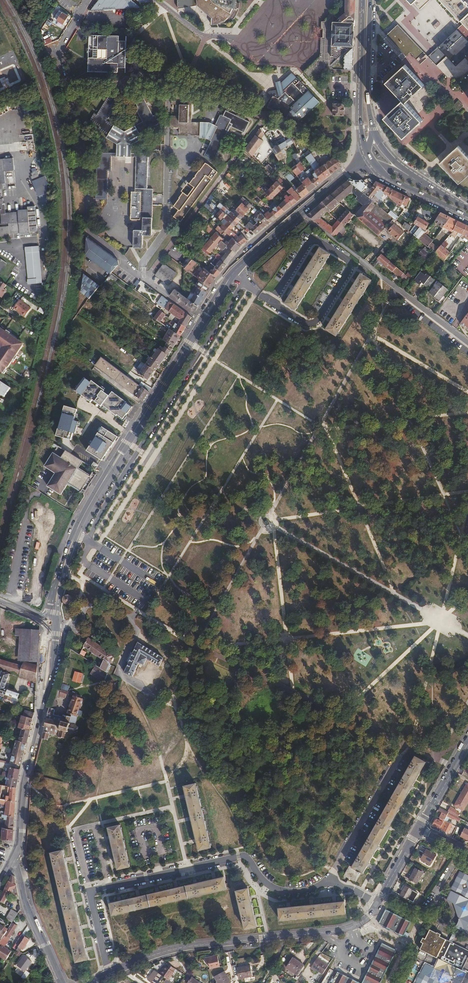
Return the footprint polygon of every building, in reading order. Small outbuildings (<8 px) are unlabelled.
[(142,8),(137,3),(138,1),(141,3),(153,2),(150,0),(99,0),(91,11),(102,10),(102,5),(114,5),(114,9),(142,8)] [(239,9),(239,7),(240,4),(240,3),(237,3),(237,0),(179,0),(179,8),(197,5),(199,5),(212,17),(212,18),(211,25),(212,25),(215,25),(218,24),(221,23),(224,22),(226,20),(227,20),(229,18),(230,17),(231,18),(233,20),(235,18),(236,15),(237,13),(238,10),(239,9)] [(339,18),(343,22),(350,16),(356,12),(356,0),(342,0),(341,1),(343,4),(343,10),(345,13),(339,18)] [(412,10),(423,0),(403,0),(412,10)] [(458,24),(459,23),(448,12),(437,0),(435,0),(458,24)] [(459,23),(461,20),(443,0),(437,0),(448,12),(459,23)] [(199,5),(197,5),(212,18),(212,17),(199,5)] [(436,6),(417,24),(434,43),(453,25),(436,6)] [(62,12),(57,21),(64,25),(69,16),(62,12)] [(320,57),(303,73),(309,79),(315,74),(320,79),(345,55),(354,47),(354,41),(352,40),(352,31),(354,31),(355,20),(350,16),(343,22),(339,18),(333,12),(324,21),(321,21),(321,30),(323,30),(323,37),(321,37),(320,57)] [(461,25),(457,29),(467,39),(467,38),(467,32),(461,25)] [(467,39),(457,29),(438,47),(447,56),(440,63),(437,66),(428,57),(420,64),(416,60),(424,52),(418,45),(412,39),(400,27),(399,27),(396,27),(396,26),(386,35),(457,112),(467,102),(467,40),(467,39)] [(89,35),(88,72),(118,72),(118,68),(125,68),(126,41),(119,40),(119,36),(89,35)] [(354,47),(345,55),(345,68),(354,69),(354,47)] [(405,64),(402,68),(400,70),(400,71),(397,73),(398,74),(396,76),(395,75),(392,79),(391,78),(387,81),(404,99),(400,103),(401,103),(398,106),(399,107),(397,109),(396,108),(392,111),(389,113),(386,116),(405,137),(409,133),(419,123),(422,121),(419,118),(421,117),(406,102),(410,98),(410,99),(421,88),(425,85),(405,64)] [(400,71),(400,70),(391,78),(392,79),(395,75),(396,76),(398,74),(397,73),(400,71)] [(277,85),(278,89),(272,91),(271,90),(271,91),(270,92),(269,93),(268,94),(268,95),(268,97),(267,97),(271,99),(267,107),(277,112),(276,113),(286,118),(288,115),(300,119),(319,102),(293,73),(281,83),(277,85)] [(201,154),(204,155),(204,156),(214,161),(229,131),(226,130),(228,125),(245,133),(250,122),(226,110),(223,116),(220,114),(215,125),(209,123),(200,122),(201,122),(192,122),(189,122),(189,105),(192,105),(193,93),(172,93),(172,95),(171,104),(180,105),(180,116),(171,116),(171,124),(171,128),(179,128),(179,134),(191,134),(191,135),(200,135),(200,138),(206,138),(211,141),(206,151),(203,150),(201,154)] [(94,113),(90,120),(100,127),(98,129),(108,135),(107,138),(117,144),(117,153),(100,152),(100,167),(96,167),(96,199),(108,200),(108,190),(108,170),(111,170),(112,156),(136,157),(135,192),(141,192),(141,217),(143,217),(143,230),(134,230),(134,247),(143,248),(143,235),(152,235),(153,189),(147,189),(148,154),(131,153),(132,144),(143,139),(141,136),(151,130),(150,128),(161,122),(156,114),(153,116),(142,95),(134,100),(138,107),(136,109),(143,121),(125,131),(107,121),(115,108),(113,107),(117,99),(109,94),(97,114),(94,113)] [(334,103),(333,115),(345,116),(345,103),(334,103)] [(400,103),(392,111),(396,108),(397,109),(399,107),(398,106),(401,103),(400,103)] [(255,135),(245,149),(252,156),(263,141),(255,135)] [(282,143),(273,148),(279,160),(280,160),(285,157),(281,150),(288,145),(284,138),(283,139),(282,140),(283,142),(282,143)] [(444,159),(441,162),(460,183),(463,179),(467,175),(467,155),(459,145),(455,149),(456,149),(445,160),(444,159)] [(444,159),(445,160),(456,149),(455,149),(444,159)] [(315,171),(320,167),(311,153),(306,157),(310,164),(315,171)] [(1,214),(1,223),(0,223),(0,235),(6,235),(6,236),(10,236),(10,234),(20,233),(30,232),(37,232),(35,206),(24,207),(24,209),(18,210),(18,212),(6,213),(5,202),(4,202),(3,198),(2,198),(1,190),(4,189),(3,183),(6,183),(5,171),(15,170),(14,158),(0,159),(0,214),(1,214)] [(339,161),(333,158),(324,164),(331,174),(340,167),(339,164),(339,163),(339,161)] [(183,221),(217,169),(203,160),(174,205),(179,208),(175,215),(183,221)] [(303,164),(301,161),(296,165),(297,165),(302,172),(303,171),(305,169),(302,165),(303,164)] [(331,174),(324,164),(320,167),(315,171),(322,181),(331,174)] [(302,172),(297,165),(292,169),(297,176),(301,173),(302,172)] [(311,180),(314,178),(305,169),(303,171),(308,177),(311,180)] [(37,170),(36,171),(33,172),(31,173),(32,176),(31,176),(33,181),(32,181),(36,189),(48,184),(45,176),(40,178),(37,170)] [(294,178),(288,171),(287,172),(284,174),(290,181),(291,182),(294,178)] [(308,177),(303,171),(302,172),(301,173),(304,176),(303,176),(302,177),(301,178),(300,179),(302,182),(308,177)] [(322,181),(315,171),(313,172),(314,173),(313,173),(315,177),(314,178),(311,180),(313,182),(316,186),(322,181)] [(277,180),(271,174),(269,176),(268,176),(275,182),(277,180)] [(350,179),(348,181),(366,195),(377,204),(379,201),(384,193),(374,185),(370,190),(368,188),(368,187),(367,186),(368,185),(362,180),(358,181),(354,181),(351,180),(350,179)] [(368,180),(374,185),(384,193),(388,188),(369,179),(368,179),(368,180)] [(273,185),(271,187),(277,193),(278,193),(284,187),(280,184),(277,181),(273,185)] [(348,181),(331,196),(340,203),(352,192),(358,197),(356,199),(363,206),(355,216),(378,236),(385,228),(391,222),(394,219),(391,217),(377,204),(366,195),(348,181)] [(307,187),(310,191),(316,186),(313,182),(307,187)] [(297,189),(302,197),(310,191),(307,187),(303,184),(297,189)] [(266,186),(262,190),(272,199),(277,193),(271,187),(270,188),(269,189),(266,186)] [(287,191),(291,195),(297,201),(301,198),(292,187),(287,191)] [(384,193),(389,198),(393,190),(388,188),(384,193)] [(393,190),(389,198),(401,208),(402,205),(406,206),(410,198),(393,190)] [(287,198),(285,199),(291,206),(297,201),(291,195),(289,196),(287,194),(285,196),(287,198)] [(340,203),(331,196),(320,205),(327,212),(329,213),(340,204),(340,203)] [(285,199),(279,205),(279,206),(284,211),(291,206),(285,199)] [(253,205),(247,200),(243,203),(249,209),(253,205)] [(243,203),(242,203),(236,210),(237,211),(243,216),(250,209),(249,209),(243,203)] [(274,210),(273,211),(278,216),(284,211),(279,206),(279,205),(277,207),(276,206),(274,208),(274,210)] [(327,212),(320,205),(307,216),(335,237),(345,226),(338,221),(332,227),(320,218),(327,212)] [(224,206),(221,209),(222,210),(226,213),(226,214),(229,216),(233,219),(238,223),(239,221),(240,220),(231,211),(224,206)] [(233,208),(231,211),(240,220),(243,216),(237,211),(233,208)] [(221,209),(218,212),(223,217),(225,218),(234,227),(234,226),(235,227),(238,223),(233,219),(229,216),(226,214),(226,213),(222,210),(221,209)] [(338,221),(345,226),(354,216),(347,210),(338,221)] [(269,211),(264,215),(270,222),(278,216),(273,211),(271,213),(269,211)] [(259,216),(267,225),(270,222),(264,215),(261,212),(258,216),(259,216)] [(441,213),(437,219),(435,222),(443,228),(451,218),(441,213)] [(256,219),(258,221),(264,227),(267,225),(259,216),(256,219)] [(225,218),(222,221),(224,223),(226,225),(225,225),(231,230),(234,227),(225,218)] [(410,232),(415,236),(419,240),(428,230),(426,229),(429,224),(418,218),(415,224),(416,225),(410,232)] [(458,221),(451,218),(443,228),(452,232),(458,221)] [(467,226),(458,221),(452,232),(450,235),(455,238),(457,236),(458,233),(463,235),(467,226)] [(246,227),(251,231),(251,230),(256,234),(261,229),(256,224),(254,225),(250,222),(246,227)] [(391,222),(385,228),(388,231),(398,240),(405,233),(394,224),(391,222)] [(233,238),(242,245),(248,240),(241,234),(239,237),(237,235),(235,233),(231,230),(225,225),(222,228),(228,234),(233,238)] [(218,234),(224,239),(228,234),(222,228),(220,227),(219,226),(215,230),(216,231),(218,233),(218,234)] [(345,226),(336,236),(338,239),(347,228),(345,226)] [(428,230),(419,240),(428,247),(432,242),(433,241),(426,235),(430,231),(428,230)] [(218,233),(216,231),(211,237),(211,238),(203,247),(210,253),(211,253),(217,246),(226,252),(220,260),(226,265),(236,252),(227,245),(225,243),(222,241),(223,240),(224,239),(218,234),(218,233)] [(439,248),(435,253),(444,261),(445,261),(451,253),(456,244),(448,237),(439,248)] [(227,245),(236,252),(242,245),(233,238),(227,245)] [(432,242),(428,247),(435,253),(439,248),(432,242)] [(39,246),(25,247),(28,285),(42,283),(39,246)] [(331,255),(320,248),(285,304),(295,311),(331,255)] [(423,250),(419,255),(425,260),(430,255),(429,255),(431,253),(427,249),(425,251),(423,250)] [(451,267),(457,272),(467,262),(458,254),(449,265),(451,267)] [(381,255),(372,266),(376,269),(381,262),(384,264),(400,278),(404,273),(381,255)] [(221,271),(226,265),(220,260),(219,259),(216,257),(211,263),(215,266),(221,271)] [(192,259),(185,268),(189,271),(197,262),(192,259)] [(105,260),(101,265),(108,269),(111,264),(105,260)] [(164,263),(155,275),(168,285),(177,273),(164,263)] [(217,277),(221,271),(215,266),(213,270),(212,269),(209,272),(210,273),(211,273),(217,277)] [(200,272),(197,276),(200,279),(210,286),(217,277),(211,273),(210,273),(209,272),(203,267),(200,272)] [(421,272),(414,281),(420,285),(422,283),(424,285),(428,289),(435,280),(426,274),(425,275),(421,272)] [(361,274),(326,330),(336,337),(372,281),(361,274)] [(195,292),(203,297),(207,291),(210,286),(200,279),(196,285),(198,287),(195,292)] [(431,294),(442,303),(447,297),(444,295),(448,290),(438,282),(430,291),(432,293),(431,294)] [(175,288),(170,295),(191,311),(196,310),(198,306),(190,300),(188,298),(183,294),(175,288)] [(163,296),(162,296),(157,303),(170,312),(174,304),(170,301),(163,296)] [(20,300),(14,309),(25,317),(31,308),(20,300)] [(174,304),(170,312),(169,312),(175,316),(180,309),(174,304)] [(182,310),(177,317),(180,320),(179,322),(186,327),(192,317),(182,310)] [(160,311),(154,318),(159,322),(164,315),(165,314),(160,311)] [(178,324),(176,323),(173,327),(175,329),(173,332),(180,337),(186,327),(179,322),(178,324)] [(4,348),(2,350),(1,349),(0,351),(0,370),(4,373),(8,367),(9,367),(15,358),(23,344),(16,340),(17,338),(0,327),(0,345),(4,348)] [(169,329),(166,335),(177,342),(180,337),(173,332),(169,329)] [(166,335),(163,340),(174,347),(177,342),(166,335)] [(163,340),(161,344),(172,351),(174,347),(163,340)] [(161,344),(158,349),(167,355),(169,356),(172,351),(161,344)] [(158,349),(152,358),(161,364),(167,355),(158,349)] [(151,357),(146,364),(146,365),(155,371),(161,364),(152,358),(151,357)] [(100,359),(95,366),(130,392),(135,386),(131,383),(133,381),(105,359),(104,361),(100,359)] [(142,381),(152,388),(154,385),(148,380),(155,371),(146,365),(139,374),(144,378),(142,381)] [(85,378),(75,391),(91,402),(93,400),(101,406),(103,405),(117,416),(117,415),(123,419),(132,407),(113,392),(109,396),(104,392),(105,391),(92,381),(91,383),(85,378)] [(0,391),(2,392),(1,393),(6,396),(12,387),(11,386),(0,379),(0,392),(0,391)] [(135,386),(130,392),(135,396),(142,387),(139,385),(133,381),(131,383),(135,386)] [(142,387),(150,392),(152,388),(142,381),(139,385),(142,387)] [(135,396),(142,401),(143,402),(150,392),(142,387),(135,396)] [(56,436),(71,440),(73,433),(75,434),(79,422),(74,421),(77,410),(65,406),(56,436)] [(95,442),(94,440),(87,451),(102,460),(118,437),(102,427),(95,438),(97,439),(95,442)] [(74,456),(58,446),(45,467),(56,473),(48,486),(61,495),(68,483),(70,480),(83,489),(82,491),(85,493),(86,490),(88,487),(90,487),(91,484),(91,482),(93,479),(96,476),(93,474),(91,476),(78,468),(83,461),(74,456)] [(70,480),(68,483),(82,491),(83,489),(70,480)] [(63,598),(63,599),(63,600),(63,602),(64,602),(65,603),(66,604),(67,604),(68,604),(69,604),(70,603),(71,602),(72,601),(72,600),(72,599),(72,598),(72,597),(71,596),(70,595),(69,595),(68,595),(67,595),(65,595),(65,596),(64,597),(63,598)] [(20,636),(19,647),(38,648),(39,630),(15,629),(15,634),(15,636),(20,636)] [(107,672),(115,655),(88,638),(83,646),(104,660),(100,668),(107,672)] [(134,653),(129,662),(125,673),(133,677),(139,663),(144,665),(147,659),(159,666),(162,662),(163,658),(138,643),(134,653)] [(38,648),(19,647),(18,660),(37,662),(38,648)] [(20,674),(22,666),(0,659),(0,670),(1,670),(2,670),(3,669),(20,674)] [(20,674),(19,676),(29,679),(31,677),(36,679),(37,665),(24,661),(22,666),(20,674)] [(90,674),(104,683),(108,674),(107,672),(100,668),(96,665),(90,674)] [(1,670),(0,674),(0,694),(2,695),(4,688),(5,686),(9,673),(2,670),(1,670)] [(75,672),(73,681),(80,683),(82,674),(75,672)] [(26,691),(35,693),(36,683),(28,681),(26,691)] [(68,739),(69,738),(69,737),(71,737),(72,737),(72,736),(73,735),(73,734),(73,733),(77,732),(78,732),(77,731),(78,728),(79,728),(78,727),(75,725),(77,717),(78,716),(77,716),(77,715),(78,715),(80,710),(79,710),(83,699),(75,696),(75,694),(68,691),(69,686),(62,684),(60,690),(57,689),(55,696),(57,697),(59,698),(60,696),(65,698),(67,694),(74,697),(67,716),(63,715),(63,717),(54,715),(55,710),(58,702),(56,701),(54,700),(51,708),(49,707),(47,714),(47,718),(45,718),(45,719),(46,719),(46,721),(45,721),(46,721),(45,724),(45,723),(44,724),(45,724),(45,726),(43,725),(43,727),(45,727),(41,739),(42,739),(47,740),(48,741),(50,734),(54,735),(55,735),(58,736),(58,737),(59,737),(59,738),(60,738),(60,737),(65,739),(66,739),(67,738),(68,739)] [(7,689),(4,697),(5,697),(4,698),(5,700),(9,701),(10,700),(11,701),(12,702),(14,702),(15,702),(16,702),(17,698),(19,693),(7,689)] [(22,715),(20,723),(31,726),(33,719),(35,712),(28,710),(28,711),(25,710),(23,716),(22,715)] [(30,730),(23,728),(19,741),(26,743),(30,730)] [(17,740),(11,763),(21,765),(26,743),(19,741),(17,740)] [(426,762),(415,756),(352,867),(349,866),(344,876),(356,882),(361,873),(363,873),(426,762)] [(3,772),(2,776),(8,777),(18,779),(20,769),(11,768),(9,773),(3,772)] [(8,777),(7,787),(17,788),(18,779),(8,777)] [(196,783),(184,786),(186,794),(185,794),(185,798),(187,798),(191,816),(190,817),(191,820),(192,820),(196,839),(195,839),(196,843),(197,842),(199,850),(211,848),(196,783)] [(0,786),(0,799),(16,802),(17,788),(7,787),(0,786)] [(461,795),(454,806),(463,811),(467,802),(467,799),(461,795)] [(5,808),(5,811),(1,811),(1,814),(2,814),(15,816),(16,802),(0,799),(0,807),(5,808)] [(450,807),(447,812),(449,812),(454,815),(456,812),(457,811),(450,807)] [(447,812),(440,808),(438,811),(441,812),(440,814),(441,814),(439,818),(443,820),(444,819),(445,820),(447,816),(449,812),(447,812)] [(4,828),(14,830),(15,816),(2,814),(2,818),(4,818),(4,820),(5,820),(4,828)] [(433,825),(440,829),(443,823),(436,819),(433,825)] [(441,829),(442,830),(446,832),(448,833),(452,824),(445,821),(441,829)] [(120,825),(108,828),(118,869),(130,867),(120,825)] [(2,840),(13,841),(14,830),(4,828),(3,828),(2,840)] [(63,850),(51,853),(76,962),(88,959),(63,850)] [(426,850),(421,860),(430,865),(436,855),(426,850)] [(415,868),(409,879),(417,884),(423,873),(415,868)] [(459,920),(456,927),(459,929),(467,934),(467,876),(460,872),(449,894),(450,895),(449,898),(456,901),(455,903),(457,903),(460,912),(457,913),(459,920)] [(0,898),(0,901),(4,903),(10,891),(12,892),(12,893),(18,896),(19,896),(15,876),(12,875),(0,898)] [(224,877),(110,903),(113,915),(227,889),(224,877)] [(405,886),(400,895),(408,900),(413,890),(405,886)] [(248,888),(236,891),(245,929),(257,926),(248,888)] [(344,901),(279,908),(280,920),(346,914),(344,901)] [(12,909),(6,919),(12,922),(18,913),(12,909)] [(386,910),(379,923),(403,936),(410,922),(386,910)] [(9,929),(5,936),(9,938),(17,925),(13,923),(10,928),(9,928),(9,929)] [(27,934),(30,929),(28,925),(24,932),(20,937),(15,944),(19,946),(27,934)] [(459,929),(456,927),(449,941),(452,943),(459,929)] [(430,930),(425,939),(423,938),(421,942),(423,943),(420,949),(439,959),(434,968),(433,970),(424,966),(416,982),(439,982),(440,982),(439,982),(450,977),(451,980),(452,980),(452,981),(454,981),(455,978),(458,979),(456,982),(467,982),(467,973),(462,970),(467,957),(467,951),(452,943),(449,941),(446,940),(446,939),(440,936),(441,935),(430,930)] [(27,934),(19,946),(18,947),(21,949),(23,950),(30,939),(29,939),(31,937),(27,934)] [(384,974),(396,950),(382,943),(363,982),(380,982),(384,974)] [(0,947),(0,957),(6,960),(11,951),(1,945),(0,947)] [(208,970),(220,967),(217,955),(205,958),(208,970)] [(24,956),(17,965),(25,971),(32,962),(24,956)] [(293,958),(286,968),(298,975),(304,965),(293,958)] [(320,973),(326,964),(317,958),(311,967),(320,973)] [(175,969),(167,963),(166,966),(165,966),(160,974),(163,976),(166,978),(169,980),(174,972),(175,969)] [(323,974),(329,965),(326,964),(320,973),(323,974)] [(250,965),(237,968),(239,979),(253,976),(250,965)] [(154,970),(148,980),(153,982),(158,982),(163,976),(160,974),(154,970)] [(216,982),(231,982),(224,971),(214,976),(218,982),(216,982)] [(332,982),(359,982),(337,972),(332,982)]
